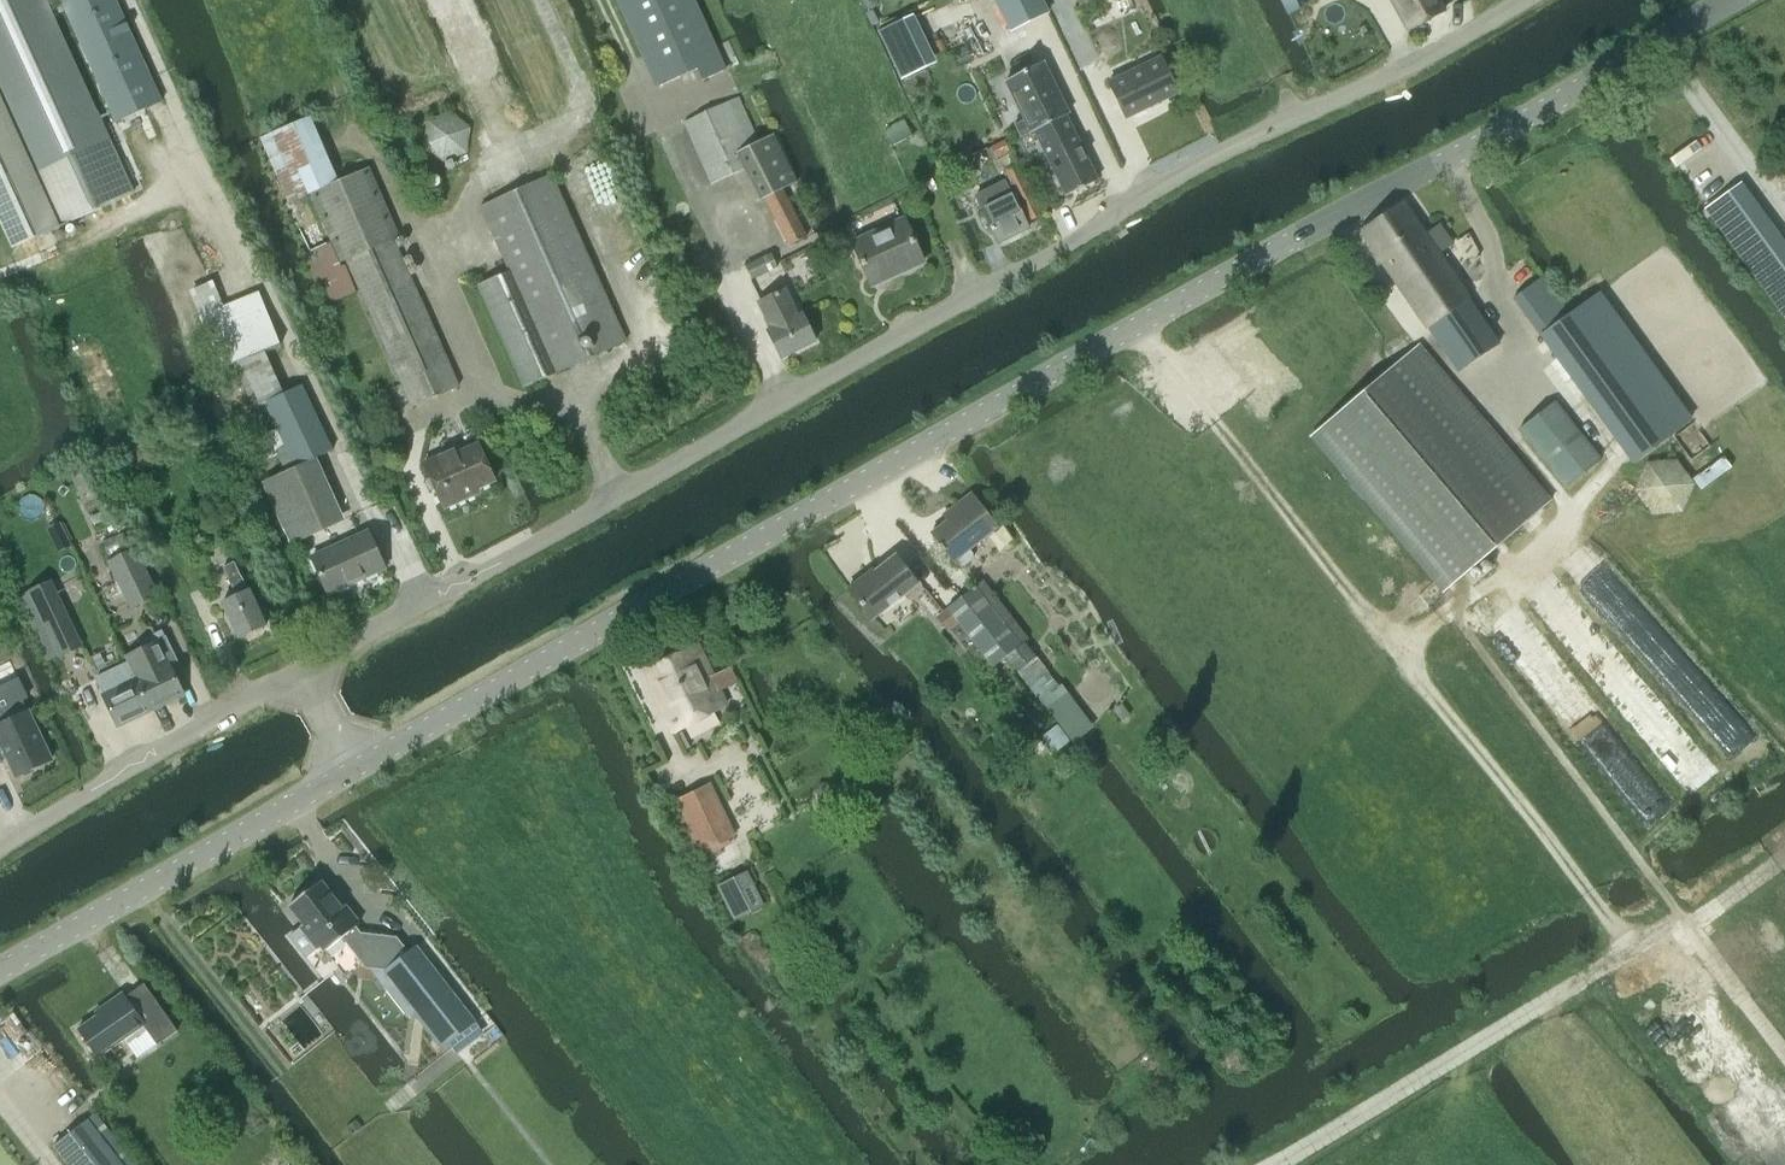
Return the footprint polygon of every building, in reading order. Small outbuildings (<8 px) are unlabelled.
[(133,193),(46,0),(0,0),(0,208),(17,245),(133,193)] [(116,121),(162,100),(117,0),(62,0),(116,121)] [(657,85),(696,67),(701,78),(722,68),(691,0),(619,0),(657,85)] [(1047,13),(1040,0),(1009,0),(1022,26),(1047,13)] [(1407,31),(1443,12),(1436,0),(1390,0),(1407,31)] [(1125,119),(1177,93),(1159,58),(1108,84),(1125,119)] [(1031,132),(1035,130),(1065,115),(1068,113),(1042,62),(1006,80),(1025,118),(1014,124),(1020,137),(1031,131),(1031,132)] [(737,96),(682,121),(711,184),(744,169),(760,200),(763,198),(788,246),(805,237),(781,190),(795,183),(773,134),(758,141),(737,96)] [(341,260),(347,257),(412,405),(459,384),(394,237),(399,235),(369,166),(338,180),(309,115),(261,137),(289,201),(311,191),(341,260)] [(1067,195),(1097,180),(1065,115),(1035,130),(1067,195)] [(904,120),(885,129),(893,145),(911,136),(904,120)] [(1011,154),(1005,142),(992,148),(998,160),(1011,154)] [(1023,218),(1028,216),(1030,220),(1042,214),(1017,165),(1005,170),(1012,184),(1007,186),(1005,182),(976,196),(998,244),(1028,229),(1023,218)] [(626,340),(551,174),(481,206),(510,269),(479,283),(525,385),(626,340)] [(1738,178),(1705,203),(1784,310),(1784,240),(1738,178)] [(1457,371),(1498,342),(1469,299),(1437,252),(1454,240),(1442,222),(1424,234),(1402,202),(1360,232),(1426,328),(1427,327),(1457,371)] [(852,241),(872,284),(922,261),(903,219),(852,241)] [(832,225),(824,229),(823,237),(830,242),(838,239),(839,230),(832,225)] [(752,280),(776,268),(768,253),(745,265),(752,280)] [(1541,277),(1513,298),(1541,337),(1542,336),(1615,437),(1632,461),(1665,436),(1684,423),(1596,303),(1573,320),(1570,316),(1541,277)] [(785,287),(758,301),(771,327),(767,329),(782,357),(816,340),(801,312),(799,313),(785,287)] [(259,294),(201,319),(221,367),(279,343),(259,294)] [(1551,499),(1488,426),(1417,344),(1307,439),(1441,594),(1551,499)] [(300,382),(264,400),(289,453),(277,459),(283,471),(295,465),(332,447),(300,382)] [(1598,461),(1555,408),(1521,436),(1564,489),(1598,461)] [(252,438),(262,460),(285,450),(276,428),(252,438)] [(520,437),(525,447),(534,442),(528,432),(520,437)] [(444,506),(479,491),(477,487),(495,479),(479,443),(461,451),(459,447),(424,462),(444,506)] [(87,458),(66,469),(78,494),(100,483),(87,458)] [(1647,464),(1634,490),(1636,494),(1651,514),(1680,512),(1693,485),(1676,461),(1647,464)] [(283,471),(263,481),(292,543),(329,525),(300,463),(295,465),(283,471)] [(930,531),(956,563),(963,564),(970,558),(971,552),(967,547),(995,525),(969,491),(949,507),(953,513),(930,531)] [(92,516),(96,525),(112,518),(108,509),(92,516)] [(61,523),(52,527),(63,550),(72,546),(61,523)] [(313,555),(330,592),(385,567),(368,530),(313,555)] [(216,534),(204,540),(210,552),(222,546),(216,534)] [(114,547),(104,552),(108,561),(129,551),(125,542),(114,547)] [(129,551),(108,561),(130,607),(157,595),(134,548),(129,551)] [(847,587),(871,618),(918,582),(896,554),(868,575),(866,573),(847,587)] [(222,603),(238,638),(266,625),(251,590),(249,591),(236,562),(225,567),(238,596),(222,603)] [(53,635),(72,625),(51,579),(31,589),(53,635)] [(959,596),(1005,654),(1019,643),(973,585),(959,596)] [(31,590),(19,595),(42,648),(47,661),(62,654),(53,635),(31,590)] [(1005,654),(959,596),(946,606),(958,621),(992,665),(1005,654)] [(958,621),(946,606),(935,615),(947,630),(958,621)] [(117,725),(183,694),(169,666),(176,663),(164,638),(125,657),(128,663),(97,677),(105,695),(103,696),(117,725)] [(1022,641),(1019,643),(1005,654),(1030,687),(1048,673),(1022,641)] [(645,670),(674,730),(726,705),(718,689),(737,680),(730,666),(712,675),(697,645),(645,670)] [(15,776),(20,774),(25,776),(33,772),(35,767),(51,759),(28,711),(27,712),(21,699),(0,709),(0,722),(1,724),(0,725),(0,745),(15,776)] [(1121,705),(1113,711),(1120,721),(1128,715),(1121,705)] [(1055,756),(1068,746),(1055,729),(1040,741),(1049,753),(1051,751),(1055,756)] [(671,800),(697,852),(733,835),(707,782),(671,800)] [(341,907),(320,880),(289,905),(303,923),(300,926),(318,949),(321,946),(324,951),(341,937),(365,967),(384,970),(444,1046),(475,1022),(415,946),(408,951),(397,937),(361,932),(356,926),(359,923),(345,905),(341,907)] [(176,1030),(143,983),(125,996),(122,993),(101,1007),(104,1010),(78,1028),(97,1056),(142,1024),(156,1044),(176,1030)] [(68,1164),(122,1164),(86,1119),(53,1145),(68,1164)] [(355,1119),(345,1127),(351,1135),(361,1127),(355,1119)]
